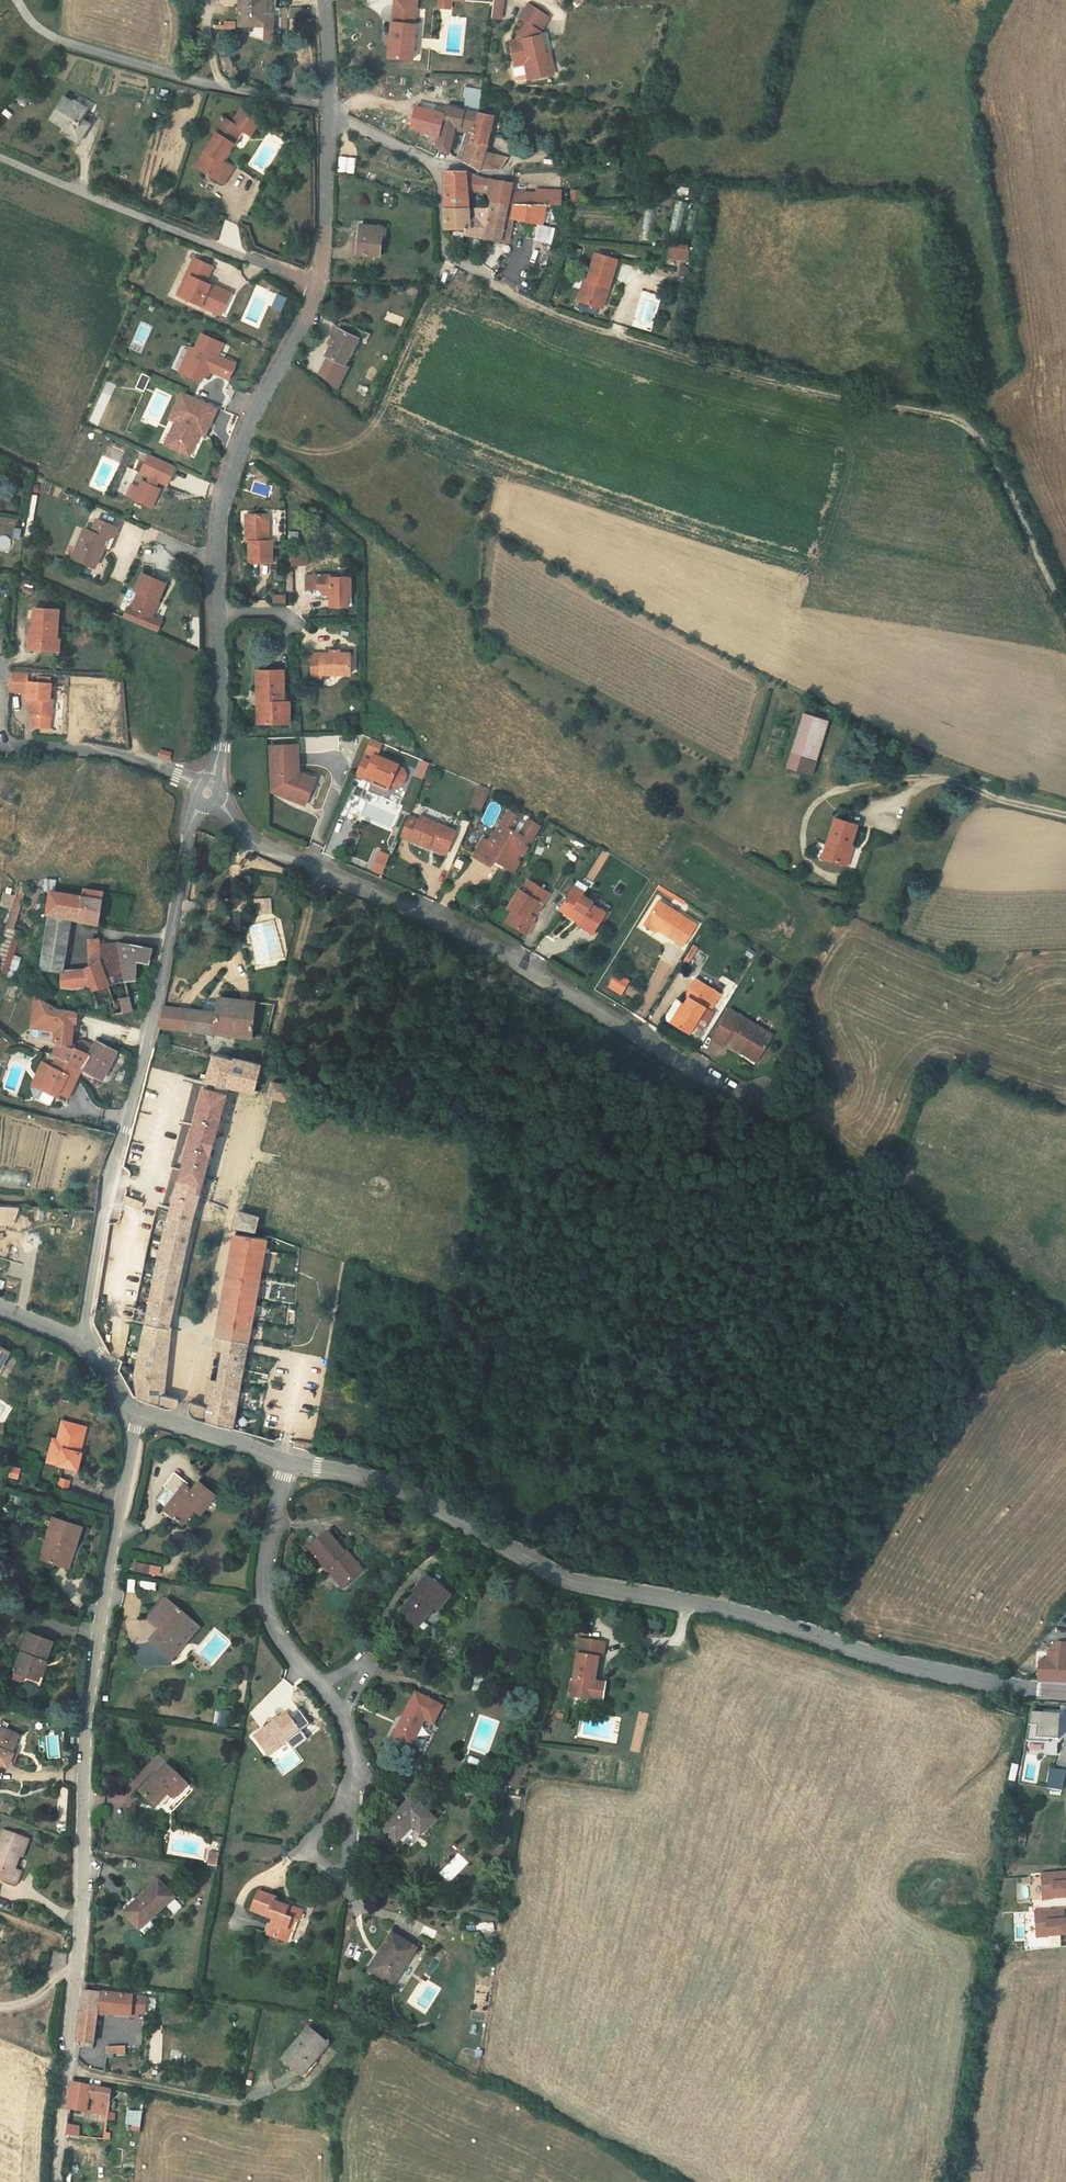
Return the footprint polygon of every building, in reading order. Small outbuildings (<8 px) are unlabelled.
[(268,24),(268,11),(273,11),(273,0),(241,0),(242,24),(268,24)] [(413,22),(415,0),(392,0),(392,3),(409,5),(408,22),(413,22)] [(502,0),(500,0),(492,0),(490,16),(499,17),(502,0)] [(409,5),(392,3),(391,21),(389,20),(389,34),(388,41),(387,55),(411,56),(413,22),(408,22),(409,5)] [(536,42),(533,36),(546,18),(529,5),(518,19),(525,24),(513,41),(509,42),(513,66),(523,65),(526,80),(526,81),(541,78),(539,65),(545,64),(543,53),(541,41),(536,42)] [(412,47),(411,58),(419,59),(420,48),(412,47)] [(547,52),(543,53),(545,64),(539,65),(541,78),(552,76),(547,52)] [(513,66),(511,67),(513,80),(515,82),(526,80),(523,65),(513,66)] [(466,95),(464,110),(474,112),(479,85),(465,83),(463,95),(466,95)] [(61,124),(76,134),(97,104),(77,91),(75,94),(65,87),(50,109),(64,119),(61,124)] [(442,113),(445,106),(437,104),(435,111),(442,113)] [(428,131),(436,134),(433,145),(446,153),(447,153),(453,128),(470,132),(476,112),(474,112),(464,110),(445,106),(442,113),(435,111),(417,106),(410,126),(428,131)] [(480,170),(481,170),(495,170),(507,155),(485,153),(493,116),(476,112),(470,132),(462,161),(470,166),(479,169),(480,170)] [(229,114),(222,123),(226,126),(207,151),(217,159),(214,164),(229,175),(238,160),(229,153),(243,135),(239,132),(245,124),(229,114)] [(245,124),(239,132),(243,135),(248,127),(245,124)] [(433,145),(436,134),(428,131),(426,141),(431,144),(433,145)] [(214,164),(217,159),(207,151),(203,157),(214,164)] [(443,177),(442,203),(468,204),(468,173),(461,173),(444,172),(443,177)] [(468,173),(468,204),(487,195),(489,179),(468,173)] [(509,193),(512,182),(489,179),(487,195),(490,213),(504,215),(509,193)] [(546,206),(555,206),(555,192),(532,193),(531,193),(509,193),(504,215),(512,206),(546,206)] [(442,203),(442,219),(464,219),(468,219),(468,204),(442,203)] [(518,223),(528,224),(543,226),(546,206),(512,206),(509,221),(513,222),(518,223)] [(504,215),(490,213),(487,215),(486,218),(481,240),(493,242),(497,243),(504,215)] [(362,215),(359,245),(379,246),(382,216),(366,215),(362,215)] [(481,240),(486,218),(471,219),(471,230),(464,230),(464,219),(442,219),(445,231),(452,231),(451,234),(475,239),(481,240)] [(666,243),(666,259),(687,259),(687,243),(666,243)] [(585,278),(578,299),(599,306),(606,284),(610,285),(618,258),(595,252),(587,278),(585,278)] [(214,262),(195,254),(181,293),(217,306),(221,296),(230,300),(234,287),(213,280),(212,282),(207,280),(214,262)] [(610,285),(606,284),(599,306),(603,307),(610,285)] [(279,293),(273,306),(282,310),(288,297),(279,293)] [(221,296),(217,306),(226,310),(230,300),(221,296)] [(341,319),(328,344),(346,353),(360,328),(363,330),(368,321),(344,310),(338,313),(341,319)] [(187,352),(189,358),(193,360),(190,368),(203,374),(206,367),(209,363),(213,364),(231,373),(238,357),(220,349),(226,337),(205,327),(197,342),(193,339),(187,352)] [(189,358),(187,352),(181,364),(190,368),(193,360),(189,358)] [(152,370),(144,365),(137,380),(145,384),(152,370)] [(199,424),(207,427),(220,401),(184,384),(172,411),(183,416),(172,439),(191,448),(199,430),(197,429),(199,424)] [(169,478),(177,460),(149,447),(141,465),(150,469),(147,476),(143,474),(134,491),(153,500),(161,482),(156,480),(159,474),(169,478)] [(96,557),(101,543),(106,528),(112,530),(117,517),(97,509),(92,523),(82,519),(72,549),(96,557)] [(265,510),(250,511),(250,521),(242,522),(243,534),(250,534),(250,538),(247,538),(247,556),(270,555),(269,537),(263,538),(263,532),(265,532),(265,510)] [(111,543),(114,531),(112,530),(106,528),(101,543),(105,545),(106,541),(111,543)] [(310,561),(299,562),(299,573),(310,573),(310,565),(314,561),(310,561)] [(314,561),(310,565),(310,573),(313,578),(324,578),(325,592),(341,592),(341,584),(346,584),(345,564),(324,565),(324,561),(314,561)] [(166,581),(142,572),(135,589),(139,591),(133,607),(153,615),(166,581)] [(64,601),(39,600),(39,621),(34,621),(34,640),(47,641),(59,642),(59,630),(62,630),(64,601)] [(129,606),(124,617),(158,630),(162,619),(153,615),(133,607),(129,606)] [(59,630),(59,642),(47,641),(46,646),(58,647),(66,647),(67,630),(62,630),(59,630)] [(324,634),(324,637),(306,637),(306,655),(314,656),(314,659),(346,659),(345,637),(336,637),(336,633),(324,634)] [(259,672),(259,683),(253,684),(254,708),(277,708),(277,686),(281,685),(280,652),(252,653),(253,671),(259,672)] [(55,694),(56,677),(42,677),(32,676),(32,664),(15,663),(14,691),(31,692),(36,692),(36,698),(35,720),(56,721),(58,694),(55,694)] [(286,685),(281,685),(277,686),(277,708),(286,708),(286,685)] [(810,708),(795,745),(794,749),(812,756),(828,715),(810,708)] [(264,728),(267,776),(269,776),(276,776),(273,782),(282,786),(286,779),(296,784),(306,767),(292,760),(290,727),(264,728)] [(166,738),(166,730),(156,730),(155,737),(166,738)] [(358,765),(365,769),(363,773),(380,780),(381,779),(387,782),(396,778),(401,766),(397,759),(390,756),(391,753),(368,743),(367,745),(357,741),(345,767),(355,772),(358,765)] [(378,787),(380,780),(363,773),(360,779),(378,787)] [(296,784),(286,779),(282,786),(293,792),(296,784)] [(477,786),(477,810),(486,810),(486,786),(477,786)] [(423,832),(426,825),(444,832),(451,814),(415,799),(413,804),(403,800),(394,820),(423,832)] [(517,833),(522,826),(527,829),(533,819),(525,815),(517,816),(514,821),(508,818),(511,811),(508,804),(501,800),(484,828),(477,824),(466,843),(483,853),(486,848),(508,861),(514,851),(509,848),(513,840),(519,842),(523,836),(517,833)] [(820,849),(838,855),(846,837),(850,838),(858,816),(836,808),(832,817),(820,849)] [(444,832),(426,825),(423,832),(441,839),(444,832)] [(523,836),(527,829),(522,826),(517,833),(523,836)] [(850,838),(846,837),(838,855),(845,858),(852,839),(850,838)] [(514,851),(519,842),(513,840),(509,848),(514,851)] [(367,869),(380,875),(390,854),(377,849),(367,869)] [(573,868),(570,873),(581,880),(584,875),(573,868)] [(545,881),(525,869),(519,881),(514,878),(503,895),(509,898),(502,909),(525,922),(531,912),(523,907),(529,897),(534,900),(545,881)] [(590,886),(581,880),(570,873),(553,900),(569,909),(571,907),(579,912),(576,915),(588,923),(603,899),(588,889),(590,886)] [(41,906),(63,911),(92,918),(93,919),(98,887),(79,883),(77,890),(44,885),(41,906)] [(677,940),(691,918),(655,895),(642,917),(677,940)] [(277,897),(264,898),(265,914),(279,913),(277,897)] [(529,897),(523,907),(531,912),(536,902),(534,900),(529,897)] [(57,964),(63,911),(41,906),(40,909),(37,936),(34,962),(56,966),(57,964)] [(94,955),(93,935),(84,934),(83,938),(82,947),(82,955),(82,964),(94,955)] [(114,948),(116,954),(133,956),(144,957),(146,943),(112,938),(114,948)] [(120,975),(116,954),(114,948),(94,955),(104,978),(120,975)] [(120,975),(131,974),(133,956),(116,954),(120,975)] [(114,1009),(127,1007),(120,975),(104,978),(94,955),(82,964),(77,968),(57,964),(56,966),(51,1000),(52,1000),(71,1006),(78,1008),(79,1004),(79,998),(78,992),(87,986),(95,1001),(101,1000),(100,1006),(110,1006),(114,1009)] [(620,972),(608,965),(601,977),(613,984),(620,972)] [(694,1001),(698,995),(679,984),(675,990),(677,991),(666,1011),(683,1021),(695,1002),(694,1001)] [(70,1015),(71,1006),(52,1000),(51,1000),(25,986),(21,1017),(47,1020),(45,1032),(63,1038),(66,1015),(70,1015)] [(264,1033),(272,998),(218,993),(216,1009),(158,1003),(154,1023),(154,1024),(264,1033)] [(766,1027),(723,1001),(704,1031),(716,1038),(718,1035),(736,1046),(739,1041),(752,1050),(766,1027)] [(95,1072),(110,1046),(89,1033),(80,1047),(67,1039),(59,1052),(75,1061),(95,1072)] [(752,1050),(739,1041),(736,1046),(749,1054),(752,1050)] [(75,1061),(59,1052),(44,1049),(38,1059),(29,1054),(22,1064),(26,1066),(28,1075),(25,1081),(38,1088),(40,1084),(43,1086),(55,1093),(68,1071),(75,1061)] [(135,1351),(130,1376),(135,1397),(165,1407),(169,1407),(171,1406),(174,1393),(160,1389),(169,1324),(165,1323),(198,1192),(224,1085),(252,1088),(258,1058),(236,1054),(235,1056),(208,1050),(161,1228),(135,1351)] [(26,1066),(22,1064),(15,1076),(25,1081),(28,1075),(26,1066)] [(266,1090),(287,1095),(289,1089),(291,1080),(272,1077),(269,1076),(266,1090)] [(257,1211),(237,1206),(234,1221),(253,1226),(257,1211)] [(232,1231),(213,1335),(201,1401),(187,1397),(185,1411),(186,1413),(229,1426),(264,1233),(251,1232),(232,1231)] [(115,1372),(130,1376),(135,1351),(118,1346),(115,1355),(111,1366),(113,1368),(115,1372)] [(73,1471),(78,1455),(71,1453),(79,1428),(58,1423),(52,1439),(49,1438),(42,1463),(73,1471)] [(71,1453),(78,1455),(85,1430),(79,1428),(71,1453)] [(185,1501),(191,1506),(206,1486),(191,1474),(183,1485),(175,1479),(179,1471),(166,1462),(154,1479),(155,1480),(167,1488),(158,1500),(156,1502),(174,1516),(185,1501)] [(167,1488),(155,1480),(146,1492),(158,1500),(167,1488)] [(42,1558),(64,1566),(78,1526),(48,1516),(41,1534),(48,1536),(42,1558)] [(305,1544),(319,1564),(324,1562),(339,1584),(358,1570),(341,1547),(338,1550),(324,1530),(305,1544)] [(42,1558),(48,1536),(41,1534),(34,1556),(42,1558)] [(134,1571),(158,1576),(160,1566),(136,1562),(134,1571)] [(409,1592),(394,1611),(403,1618),(412,1608),(422,1615),(434,1601),(439,1605),(447,1596),(419,1573),(406,1588),(409,1592)] [(151,1623),(142,1633),(158,1649),(185,1619),(158,1594),(141,1612),(151,1623)] [(422,1615),(412,1608),(403,1618),(412,1626),(422,1615)] [(190,1624),(185,1619),(158,1649),(163,1654),(190,1624)] [(34,1658),(42,1661),(49,1641),(20,1630),(6,1670),(27,1677),(34,1658)] [(600,1641),(574,1638),(565,1692),(591,1697),(593,1680),(587,1674),(590,1652),(599,1652),(600,1641)] [(1065,1680),(1065,1659),(1063,1658),(1063,1650),(1047,1649),(1046,1657),(1040,1656),(1037,1659),(1036,1677),(1065,1680)] [(35,1680),(42,1661),(34,1658),(27,1677),(35,1680)] [(599,1675),(587,1674),(593,1680),(591,1697),(597,1697),(599,1675)] [(409,1686),(389,1732),(407,1740),(419,1713),(428,1717),(437,1699),(409,1686)] [(296,1726),(282,1705),(248,1730),(267,1759),(277,1751),(272,1745),(296,1726)] [(1064,1710),(1033,1709),(1032,1738),(1054,1739),(1054,1735),(1062,1736),(1064,1710)] [(8,1759),(18,1734),(0,1727),(0,1763),(8,1759)] [(182,1781),(159,1761),(133,1788),(148,1802),(160,1788),(169,1796),(182,1781)] [(1062,1766),(1047,1763),(1044,1782),(1059,1784),(1062,1766)] [(432,1817),(410,1794),(409,1794),(377,1826),(391,1840),(407,1825),(417,1834),(432,1817)] [(6,1886),(12,1871),(5,1869),(10,1856),(13,1857),(19,1839),(0,1832),(0,1884),(6,1886)] [(1045,1898),(1065,1896),(1065,1871),(1043,1873),(1045,1898)] [(166,1896),(151,1877),(114,1910),(128,1928),(166,1896)] [(263,1936),(281,1942),(288,1920),(293,1921),(298,1921),(302,1909),(273,1901),(275,1893),(255,1888),(249,1908),(269,1914),(263,1936)] [(1038,1936),(1065,1934),(1065,1919),(1063,1919),(1063,1909),(1036,1911),(1038,1936)] [(287,1943),(293,1921),(288,1920),(281,1942),(287,1943)] [(416,1940),(393,1925),(379,1944),(384,1947),(371,1965),(391,1978),(416,1940)] [(371,1965),(384,1947),(379,1944),(367,1961),(371,1965)] [(126,1990),(79,1983),(73,2035),(91,2038),(96,2005),(123,2009),(126,1990)] [(139,1992),(129,1991),(127,2005),(133,2006),(137,2007),(139,1992)] [(316,2049),(325,2038),(307,2023),(279,2054),(302,2072),(319,2053),(316,2049)] [(104,2110),(107,2087),(69,2080),(67,2105),(84,2107),(104,2110)] [(103,2121),(115,2124),(116,2111),(104,2110),(103,2121)] [(77,2121),(66,2120),(65,2131),(76,2132),(77,2121)]
